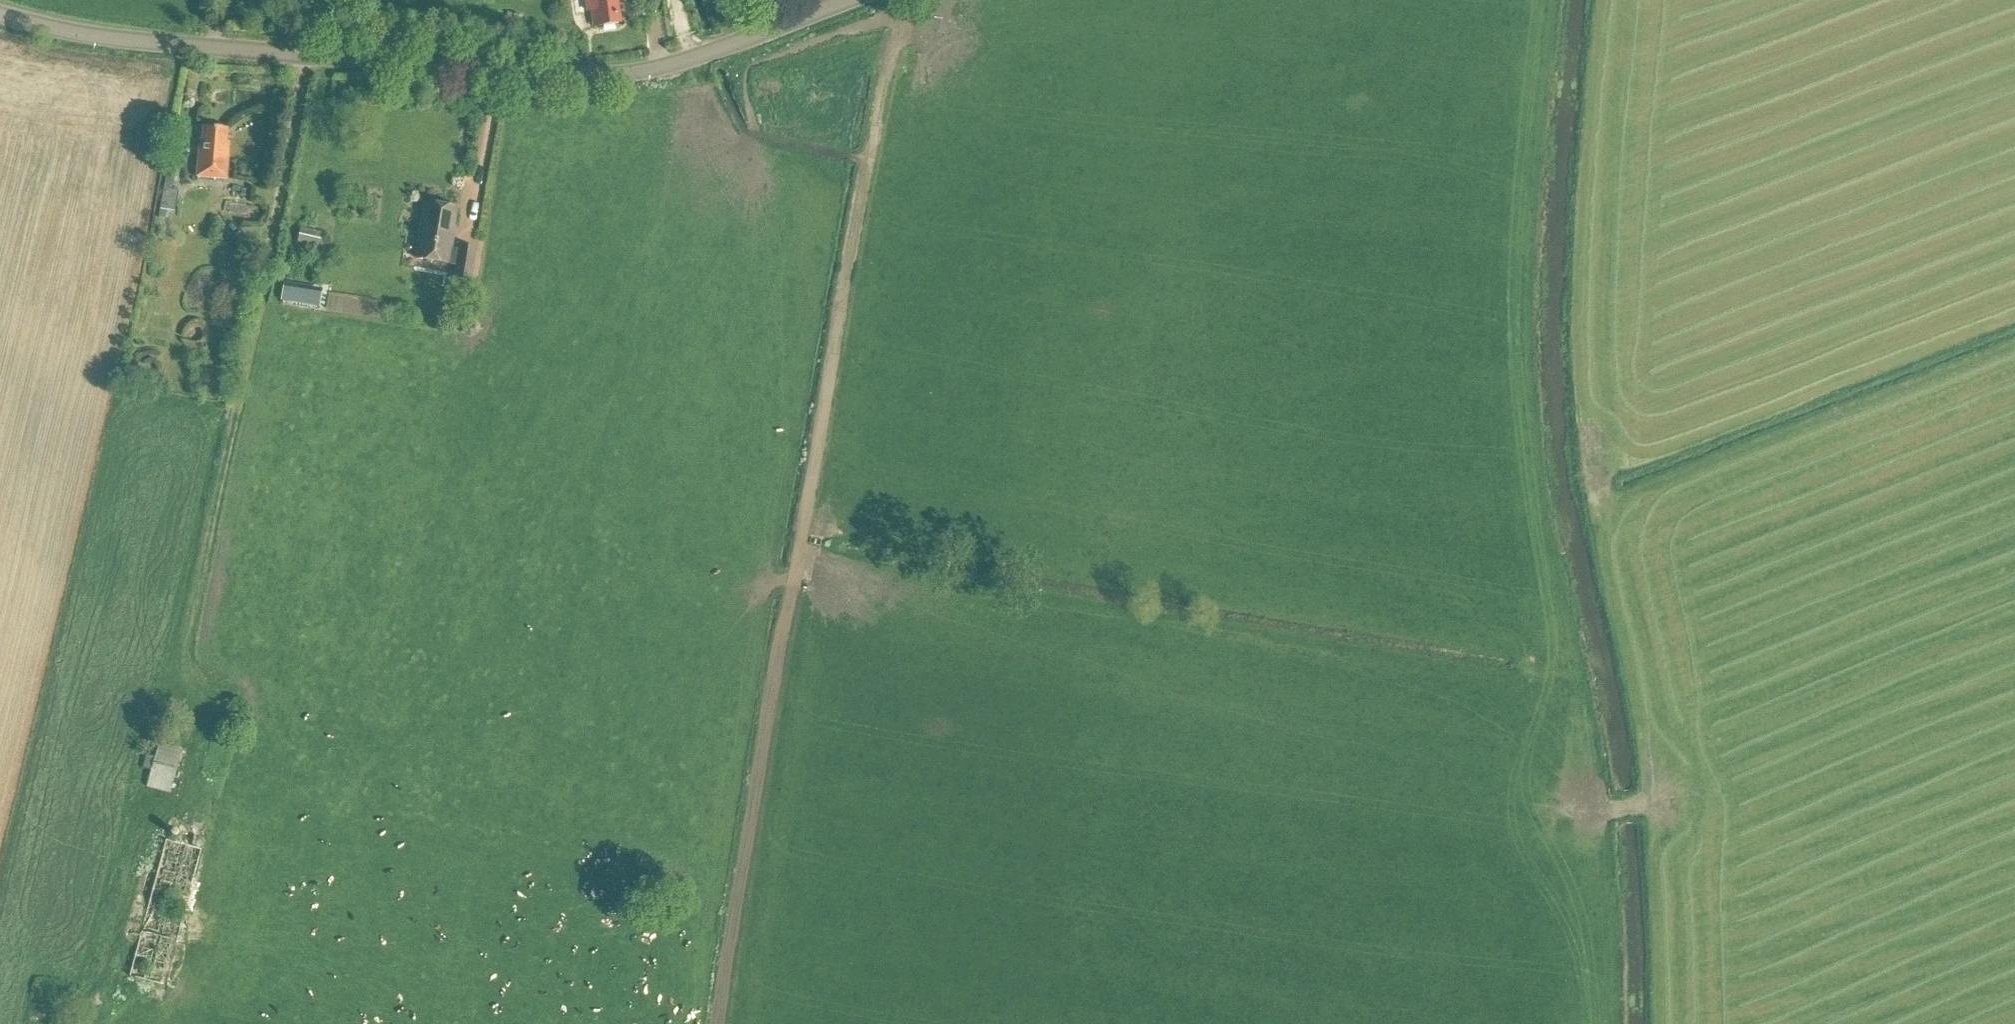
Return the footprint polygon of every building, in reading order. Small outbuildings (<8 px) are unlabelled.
[(587,12),(590,12),(593,28),(621,23),(618,3),(621,2),(620,0),(585,0),(587,12)] [(199,140),(196,178),(226,181),(229,144),(226,144),(227,129),(203,128),(202,141),(199,140)] [(172,191),(175,171),(167,170),(158,219),(166,221),(168,214),(175,215),(179,192),(172,191)] [(459,251),(450,250),(457,209),(424,204),(415,259),(457,266),(454,279),(470,282),(475,250),(460,248),(459,251)] [(297,244),(327,251),(330,234),(300,227),(297,244)] [(302,305),(305,287),(283,283),(280,301),(302,305)] [(151,772),(147,788),(170,794),(182,749),(159,743),(155,758),(146,756),(142,769),(151,772)] [(230,861),(166,844),(136,963),(200,979),(230,861)]
